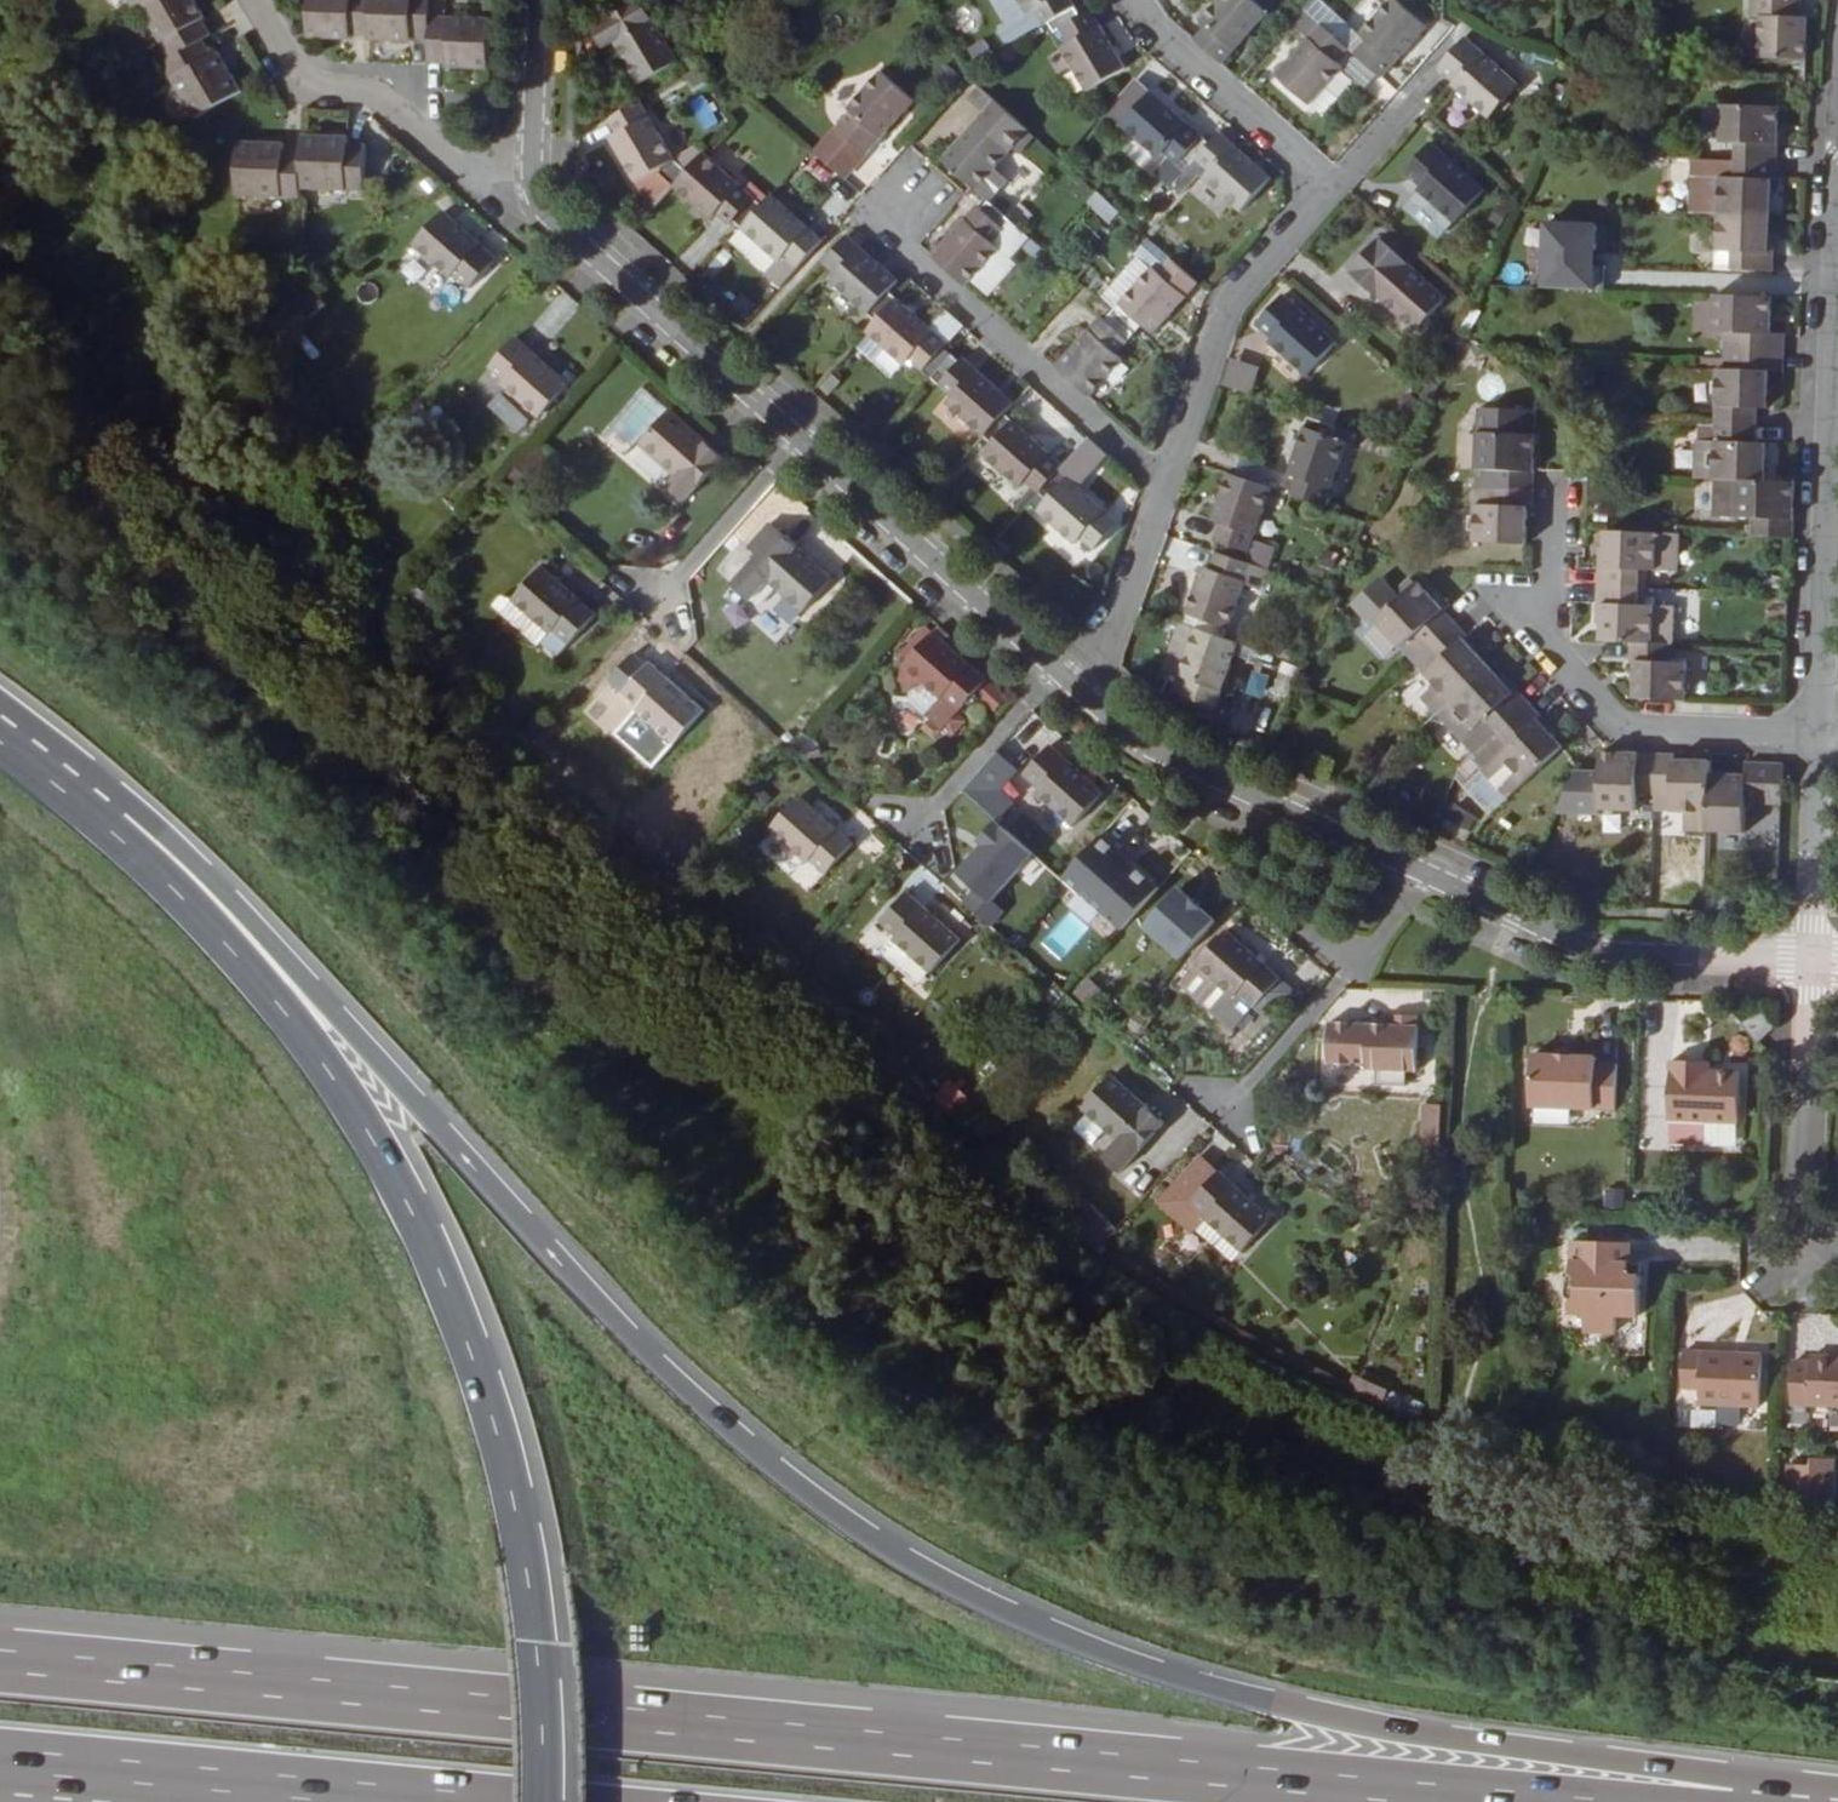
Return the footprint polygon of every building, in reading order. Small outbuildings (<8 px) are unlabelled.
[(143,0),(172,52),(203,34),(211,30),(202,14),(205,13),(198,0),(144,0),(143,0)] [(369,34),(371,0),(310,0),(309,12),(309,36),(350,39),(350,34),(369,34)] [(369,41),(413,42),(413,37),(429,38),(431,17),(432,0),(371,0),(369,34),(369,41)] [(591,25),(635,0),(617,0),(587,18),(591,25)] [(591,25),(602,44),(614,38),(637,79),(678,57),(671,45),(643,0),(635,0),(591,25)] [(671,45),(676,42),(650,0),(643,0),(671,45)] [(1026,13),(1011,22),(981,39),(991,55),(1044,24),(1049,22),(1075,6),(1072,0),(1020,0),(1026,13)] [(1020,0),(999,0),(1011,22),(1026,13),(1020,0)] [(1222,65),(1268,13),(1254,0),(1220,0),(1202,20),(1208,25),(1195,41),(1222,65)] [(1380,80),(1427,28),(1395,0),(1361,35),(1366,42),(1354,55),(1380,80)] [(1805,0),(1756,0),(1755,19),(1765,19),(1763,58),(1807,59),(1809,20),(1805,20),(1805,0)] [(1081,15),(1076,6),(1075,6),(1049,22),(1054,32),(1065,25),(1074,40),(1068,44),(1093,88),(1130,66),(1096,8),(1081,15)] [(447,68),(489,69),(491,20),(431,17),(429,38),(430,63),(447,64),(447,68)] [(1348,51),(1322,26),(1278,76),(1310,105),(1343,67),(1337,62),(1348,51)] [(212,49),(203,34),(172,52),(164,56),(195,113),(240,87),(218,47),(212,49)] [(1519,86),(1466,40),(1441,69),(1453,83),(1451,87),(1489,121),(1519,86)] [(913,101),(880,71),(846,108),(850,112),(839,125),(867,152),(913,101)] [(1120,126),(1126,120),(1155,87),(1140,73),(1110,106),(1104,112),(1120,126)] [(1196,159),(1214,140),(1155,87),(1126,120),(1163,154),(1169,148),(1182,158),(1186,156),(1193,162),(1196,159)] [(943,157),(973,185),(987,197),(1006,176),(996,166),(1029,130),(981,88),(972,96),(987,110),(943,157)] [(702,94),(685,103),(702,133),(719,123),(702,94)] [(640,100),(609,117),(616,130),(611,134),(636,177),(657,168),(675,183),(687,169),(673,156),(640,100)] [(1738,141),(1738,157),(1779,160),(1781,106),(1724,103),(1722,140),(1738,141)] [(313,153),(312,187),(377,190),(378,145),(358,144),(359,135),(313,133),(313,153)] [(1271,178),(1220,133),(1214,140),(1196,159),(1208,171),(1204,177),(1242,211),(1271,178)] [(311,196),(312,187),(313,153),(295,153),(295,143),(250,141),(247,194),(311,196)] [(1484,191),(1431,145),(1405,174),(1418,186),(1416,189),(1453,224),(1484,191)] [(687,169),(675,183),(711,217),(717,212),(731,225),(736,220),(742,225),(761,205),(703,152),(687,169)] [(1779,160),(1738,157),(1737,178),(1722,177),(1720,213),(1771,215),(1773,180),(1779,180),(1779,160)] [(803,168),(834,192),(819,211),(832,221),(854,192),(810,158),(803,168)] [(1193,162),(1172,185),(1182,193),(1200,173),(1204,177),(1208,171),(1196,159),(1193,162)] [(1720,213),(1722,177),(1695,176),(1693,212),(1720,213)] [(761,205),(742,225),(779,260),(768,273),(782,284),(821,240),(771,194),(761,205)] [(1083,212),(1109,226),(1118,209),(1093,195),(1083,212)] [(978,205),(932,254),(965,284),(998,247),(999,246),(993,241),(1013,218),(990,199),(982,207),(978,205)] [(488,257),(434,209),(404,243),(442,275),(445,273),(461,287),(488,257)] [(1503,234),(1512,215),(1500,210),(1492,228),(1503,234)] [(1692,249),(1719,250),(1720,213),(1693,212),(1692,249)] [(1719,250),(1734,250),(1733,268),(1774,269),(1775,251),(1769,250),(1771,215),(1720,213),(1719,250)] [(1534,286),(1594,289),(1595,264),(1582,263),(1583,248),(1586,248),(1587,223),(1536,221),(1534,286)] [(742,225),(731,237),(768,273),(779,260),(742,225)] [(848,236),(825,261),(836,273),(832,279),(876,321),(897,298),(889,289),(898,279),(848,236)] [(1445,300),(1392,252),(1379,239),(1349,272),(1379,300),(1365,315),(1398,346),(1412,331),(1415,333),(1445,300)] [(999,246),(965,284),(976,293),(1010,256),(999,246)] [(1155,266),(1115,310),(1137,330),(1144,323),(1153,333),(1199,282),(1172,257),(1160,271),(1155,266)] [(318,290),(288,308),(299,327),(331,311),(318,290)] [(1773,332),(1775,296),(1717,293),(1715,330),(1727,331),(1727,368),(1768,369),(1784,370),(1786,333),(1773,332)] [(1335,341),(1284,294),(1255,322),(1270,337),(1268,340),(1305,374),(1335,341)] [(876,321),(868,330),(905,365),(911,359),(931,378),(951,356),(945,348),(947,344),(897,298),(876,321)] [(1102,316),(1057,366),(1090,397),(1123,359),(1117,354),(1137,330),(1115,310),(1106,320),(1102,316)] [(1456,335),(1470,342),(1480,319),(1467,313),(1456,335)] [(530,411),(559,377),(506,329),(479,359),(494,373),(491,378),(530,411)] [(951,356),(931,378),(944,391),(951,397),(946,403),(983,437),(1006,414),(1015,404),(962,357),(959,361),(951,356)] [(1220,383),(1246,392),(1254,367),(1228,358),(1220,383)] [(1716,422),(1755,424),(1757,407),(1766,407),(1768,369),(1727,368),(1717,368),(1716,422)] [(931,378),(919,391),(932,404),(944,391),(931,378)] [(674,472),(668,481),(665,484),(683,499),(721,456),(666,408),(638,440),(643,445),(674,472)] [(1479,468),(1479,485),(1493,486),(1533,487),(1534,433),(1516,433),(1516,409),(1478,408),(1478,468),(1479,468)] [(1516,433),(1534,433),(1535,409),(1516,409),(1516,433)] [(1006,414),(983,437),(990,444),(982,453),(1020,487),(1026,481),(1039,494),(1061,471),(1064,467),(1006,414)] [(1335,427),(1307,417),(1286,476),(1293,478),(1289,494),(1323,506),(1343,443),(1331,438),(1335,427)] [(1697,477),(1719,478),(1764,480),(1765,442),(1755,441),(1755,424),(1716,422),(1715,441),(1699,441),(1697,477)] [(636,453),(668,481),(674,472),(643,445),(636,453)] [(1061,471),(1039,494),(1046,501),(1038,510),(1075,545),(1080,539),(1093,550),(1118,524),(1061,471)] [(1216,542),(1213,551),(1243,562),(1268,487),(1227,473),(1210,520),(1217,522),(1212,539),(1216,542)] [(1752,534),(1792,536),(1795,480),(1783,480),(1764,480),(1719,478),(1717,514),(1752,517),(1752,534)] [(1533,506),(1533,487),(1493,486),(1492,505),(1477,505),(1476,540),(1526,542),(1527,506),(1533,506)] [(830,578),(777,529),(766,520),(744,544),(755,553),(729,583),(747,599),(766,578),(801,610),(830,578)] [(1599,583),(1639,585),(1640,567),(1678,569),(1680,531),(1605,529),(1603,564),(1599,564),(1599,583)] [(1195,619),(1192,627),(1221,638),(1241,583),(1259,588),(1266,570),(1243,562),(1213,551),(1207,569),(1199,566),(1183,615),(1195,619)] [(513,601),(544,630),(547,632),(551,628),(567,642),(593,613),(539,565),(510,599),(513,601)] [(1413,635),(1424,647),(1454,620),(1419,581),(1378,619),(1402,646),(1413,635)] [(1671,641),(1674,641),(1674,605),(1638,603),(1639,585),(1599,583),(1598,603),(1602,604),(1601,638),(1631,639),(1671,641)] [(535,643),(544,630),(513,601),(502,613),(535,643)] [(1424,696),(1437,711),(1450,699),(1488,664),(1465,639),(1468,636),(1454,620),(1424,647),(1437,662),(1427,672),(1437,684),(1424,696)] [(1192,627),(1175,621),(1159,669),(1177,675),(1192,627)] [(1192,627),(1177,675),(1179,676),(1174,693),(1212,707),(1234,642),(1221,638),(1192,627)] [(904,664),(929,686),(941,698),(925,715),(951,738),(965,725),(954,715),(976,689),(998,708),(1008,695),(988,677),(933,629),(917,648),(906,663),(904,664)] [(1635,695),(1684,698),(1685,661),(1670,660),(1671,641),(1631,639),(1631,660),(1636,660),(1635,695)] [(906,663),(917,648),(913,644),(901,657),(906,663)] [(632,709),(670,744),(701,708),(648,660),(621,690),(635,704),(632,709)] [(911,691),(929,686),(904,664),(901,681),(911,691)] [(1450,699),(1437,711),(1461,738),(1487,716),(1499,729),(1529,702),(1516,689),(1514,691),(1488,664),(1450,699)] [(1512,742),(1485,767),(1511,794),(1562,745),(1539,718),(1541,716),(1529,702),(1499,729),(1512,742)] [(1487,716),(1461,738),(1475,752),(1499,729),(1487,716)] [(1475,752),(1473,753),(1485,767),(1512,742),(1499,729),(1475,752)] [(1075,823),(1105,790),(1051,742),(1025,772),(1041,787),(1038,790),(1075,823)] [(1635,793),(1654,794),(1655,754),(1601,752),(1599,806),(1635,808),(1635,793)] [(1686,829),(1709,829),(1710,772),(1711,760),(1673,758),(1673,754),(1655,754),(1654,794),(1671,794),(1671,809),(1687,809),(1686,829)] [(1745,802),(1784,803),(1785,763),(1745,762),(1745,773),(1710,772),(1709,829),(1743,830),(1745,802)] [(1654,794),(1653,809),(1671,809),(1671,794),(1654,794)] [(799,796),(770,828),(807,862),(812,857),(827,872),(852,843),(799,796)] [(947,871),(969,889),(958,902),(989,927),(1003,910),(990,899),(1030,850),(990,818),(947,871)] [(1526,823),(1517,842),(1531,848),(1540,829),(1526,823)] [(1156,887),(1097,833),(1057,877),(1116,930),(1156,887)] [(1217,920),(1180,888),(1147,925),(1183,957),(1217,920)] [(894,938),(931,973),(961,938),(909,890),(881,921),(897,935),(894,938)] [(1043,942),(1061,958),(1087,928),(1070,912),(1043,942)] [(1241,993),(1257,1006),(1282,977),(1228,929),(1199,962),(1238,995),(1241,993)] [(1244,1019),(1257,1006),(1241,993),(1238,995),(1199,962),(1190,972),(1244,1019)] [(1034,983),(1056,1003),(1066,992),(1044,971),(1034,983)] [(917,989),(882,1028),(940,1078),(974,1039),(917,989)] [(1743,1026),(1759,1043),(1775,1029),(1759,1010),(1743,1026)] [(1390,1024),(1419,1025),(1420,1014),(1391,1012),(1391,1018),(1390,1024)] [(1417,1069),(1419,1025),(1390,1024),(1367,1023),(1331,1021),(1330,1060),(1367,1062),(1367,1067),(1376,1068),(1417,1069)] [(1557,1053),(1557,1061),(1572,1062),(1572,1053),(1557,1053)] [(1572,1062),(1557,1061),(1532,1061),(1531,1111),(1615,1114),(1617,1070),(1596,1070),(1596,1062),(1572,1062)] [(1692,1073),(1693,1063),(1670,1062),(1668,1121),(1707,1123),(1738,1124),(1743,1124),(1743,1074),(1709,1074),(1692,1073)] [(1710,1063),(1693,1063),(1692,1073),(1709,1074),(1710,1063)] [(1407,1069),(1376,1068),(1376,1083),(1406,1084),(1407,1069)] [(1122,1170),(1166,1120),(1112,1072),(1083,1105),(1119,1137),(1103,1155),(1122,1170)] [(1444,1147),(1446,1109),(1429,1107),(1426,1147),(1444,1147)] [(1738,1124),(1707,1123),(1706,1147),(1737,1147),(1738,1124)] [(1195,1197),(1221,1169),(1207,1156),(1182,1185),(1195,1197)] [(1244,1249),(1274,1216),(1221,1169),(1195,1197),(1205,1207),(1201,1210),(1244,1249)] [(1201,1210),(1205,1207),(1182,1185),(1170,1198),(1193,1220),(1201,1210)] [(1609,1196),(1608,1214),(1627,1214),(1627,1197),(1609,1196)] [(1101,1208),(1078,1234),(1084,1239),(1107,1214),(1101,1208)] [(1098,1252),(1121,1226),(1107,1214),(1084,1239),(1098,1252)] [(1629,1275),(1630,1268),(1631,1246),(1572,1243),(1571,1278),(1577,1286),(1576,1300),(1570,1305),(1570,1317),(1582,1317),(1586,1322),(1585,1334),(1618,1335),(1618,1318),(1640,1318),(1641,1280),(1634,1279),(1629,1275)] [(1641,1269),(1630,1268),(1629,1275),(1634,1279),(1641,1280),(1641,1269)] [(1577,1286),(1571,1278),(1564,1285),(1563,1301),(1570,1305),(1576,1300),(1577,1286)] [(1763,1355),(1683,1352),(1680,1389),(1701,1390),(1700,1405),(1761,1408),(1763,1355)] [(1794,1362),(1792,1405),(1837,1408),(1837,1358),(1813,1357),(1813,1363),(1794,1362)] [(1367,1371),(1363,1379),(1392,1392),(1396,1384),(1367,1371)] [(1749,1426),(1748,1409),(1722,1409),(1723,1427),(1749,1426)] [(1788,1487),(1812,1488),(1813,1467),(1789,1466),(1788,1487)] [(1812,1495),(1812,1488),(1788,1487),(1788,1494),(1812,1495)]
